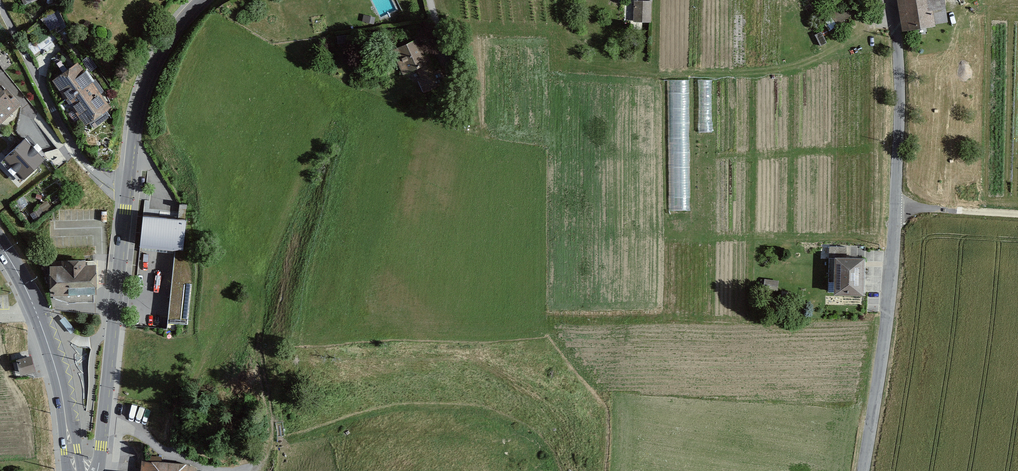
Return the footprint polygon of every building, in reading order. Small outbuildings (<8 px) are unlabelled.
[(904,33),(950,25),(946,0),(899,0),(904,33)] [(652,3),(636,2),(636,21),(651,21),(652,3)] [(338,44),(349,42),(348,35),(337,37),(338,44)] [(418,40),(392,51),(403,76),(416,71),(419,78),(417,79),(423,94),(447,84),(441,69),(435,72),(427,54),(424,55),(418,40)] [(112,111),(79,64),(53,83),(87,130),(112,111)] [(688,79),(665,80),(668,209),(690,210),(688,79)] [(712,79),(698,79),(699,133),(712,133),(712,79)] [(0,88),(0,126),(22,105),(14,97),(11,100),(0,88)] [(26,139),(4,160),(24,182),(47,160),(26,139)] [(182,219),(143,215),(140,246),(179,249),(172,323),(188,325),(198,220),(194,220),(195,207),(184,206),(182,219)] [(865,253),(834,253),(834,290),(864,290),(865,253)] [(62,263),(50,263),(50,292),(97,291),(96,262),(86,262),(86,257),(62,257),(62,263)] [(765,280),(764,289),(777,290),(779,280),(765,280)] [(16,357),(20,374),(35,370),(31,354),(16,357)] [(196,467),(186,462),(141,459),(140,470),(196,470),(196,467)]
